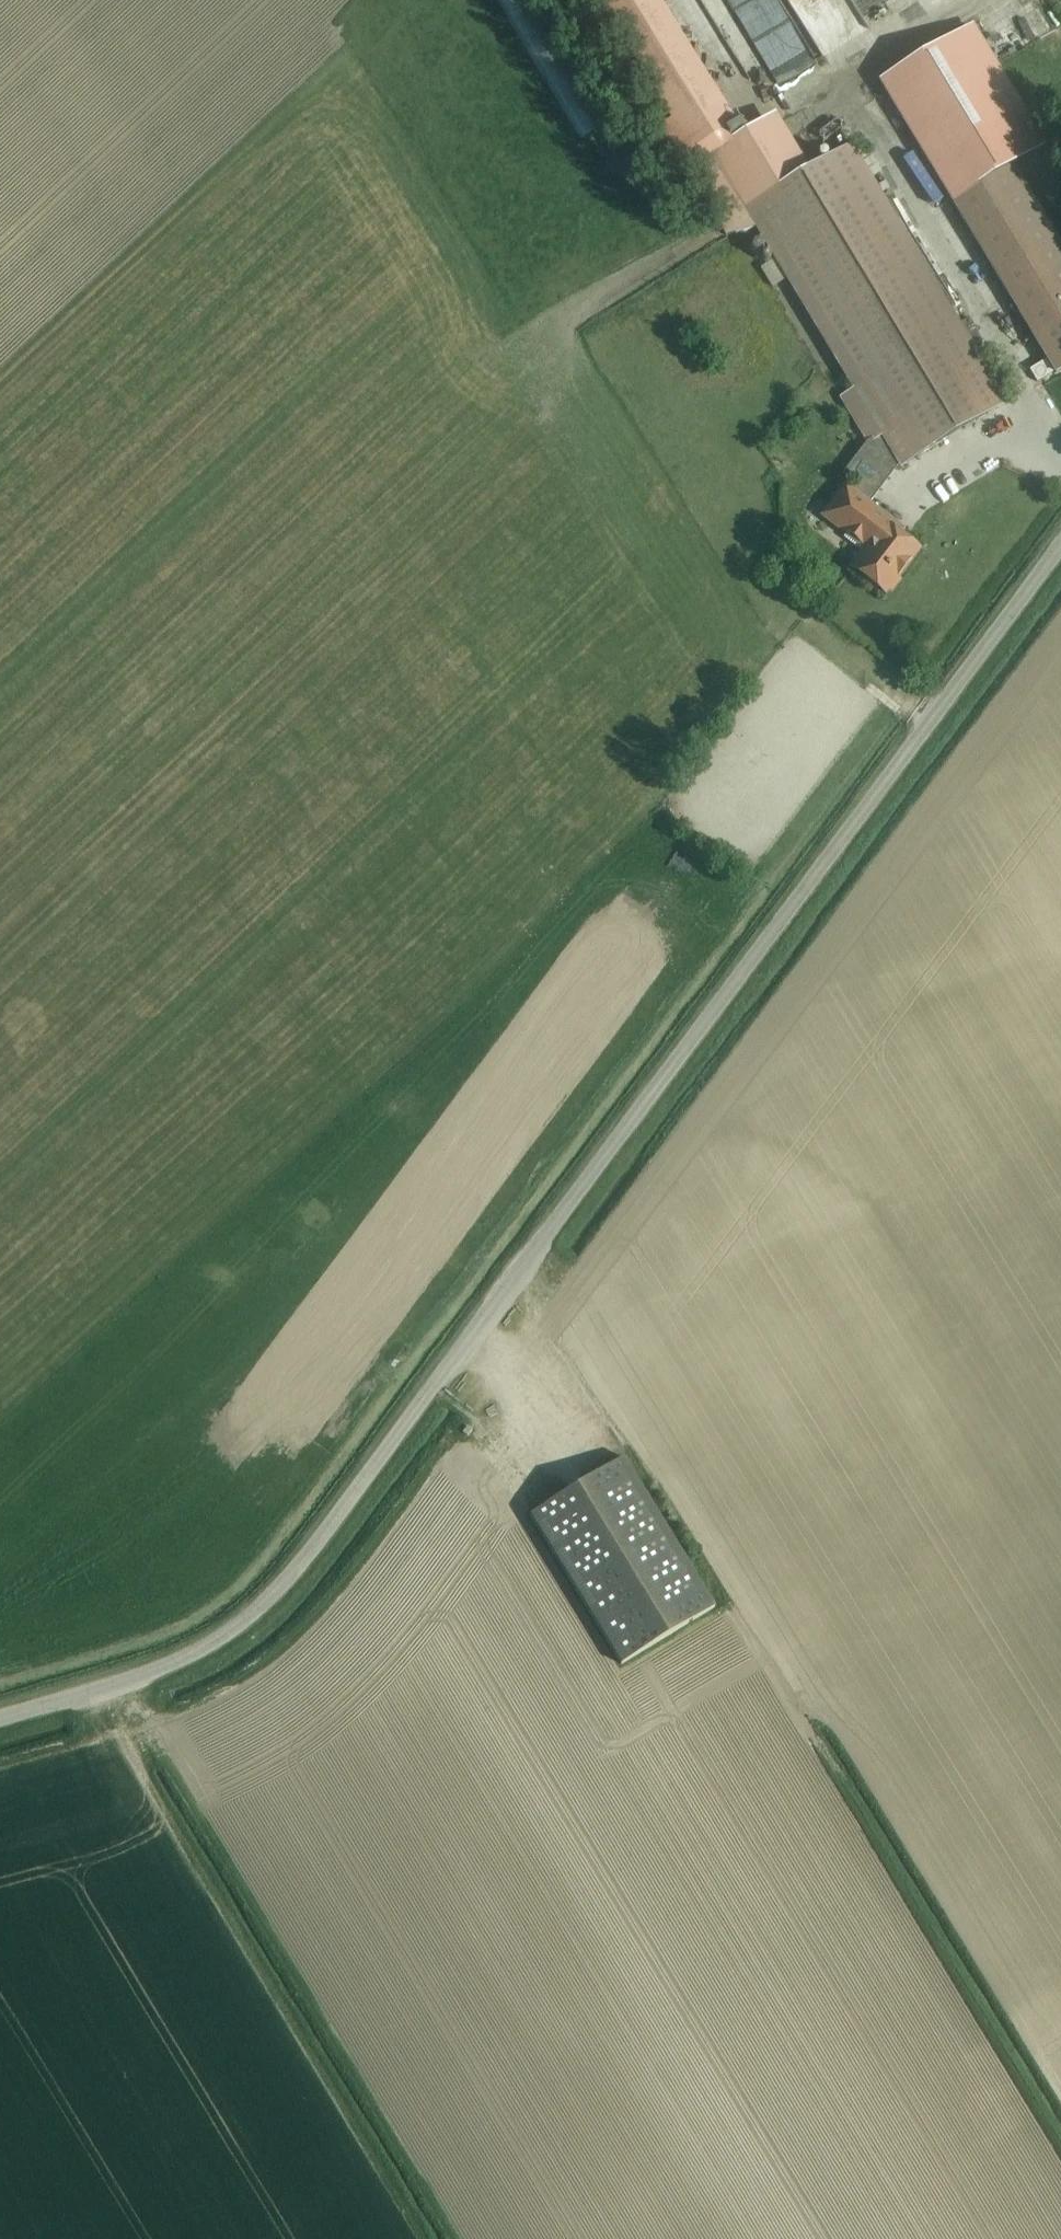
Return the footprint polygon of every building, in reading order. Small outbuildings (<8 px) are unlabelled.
[(673,123),(718,96),(660,0),(599,0),(673,123)] [(885,82),(952,204),(1013,168),(1049,148),(979,28),(885,82)] [(840,398),(866,441),(841,474),(854,483),(849,490),(845,487),(830,506),(852,523),(844,532),(865,548),(850,567),(884,593),(887,590),(892,589),(897,583),(896,578),(918,549),(889,528),(893,523),(868,504),(898,465),(899,467),(1005,403),(851,146),(777,190),(743,132),(710,152),(853,390),(840,398)] [(1013,168),(953,204),(1054,373),(1060,369),(1060,248),(1013,168)] [(464,1431),(470,1436),(474,1430),(468,1426),(464,1431)] [(621,1663),(715,1606),(622,1459),(578,1485),(531,1514),(621,1663)]
